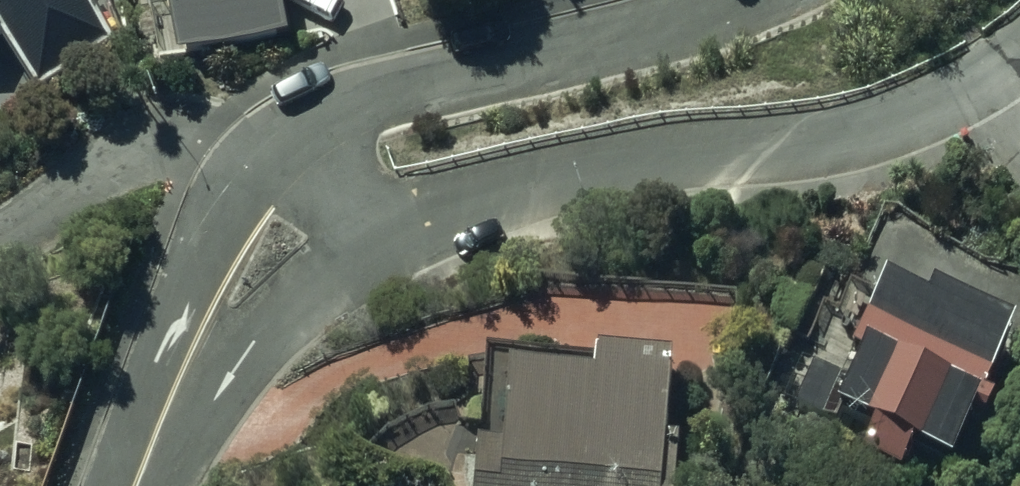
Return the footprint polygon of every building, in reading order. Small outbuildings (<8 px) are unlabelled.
[(2,44),(38,96),(40,98),(107,51),(71,0),(64,0),(54,7),(49,0),(0,0),(0,46),(2,44)] [(178,46),(288,26),(282,0),(170,0),(178,46)] [(950,481),(1016,336),(936,299),(930,311),(887,292),(854,364),(860,367),(852,387),(811,369),(794,409),(871,444),(862,466),(906,485),(915,465),(950,481)] [(675,364),(596,360),(594,384),(507,379),(503,451),(474,449),(472,485),(680,485),(681,458),(670,457),(675,364)]
